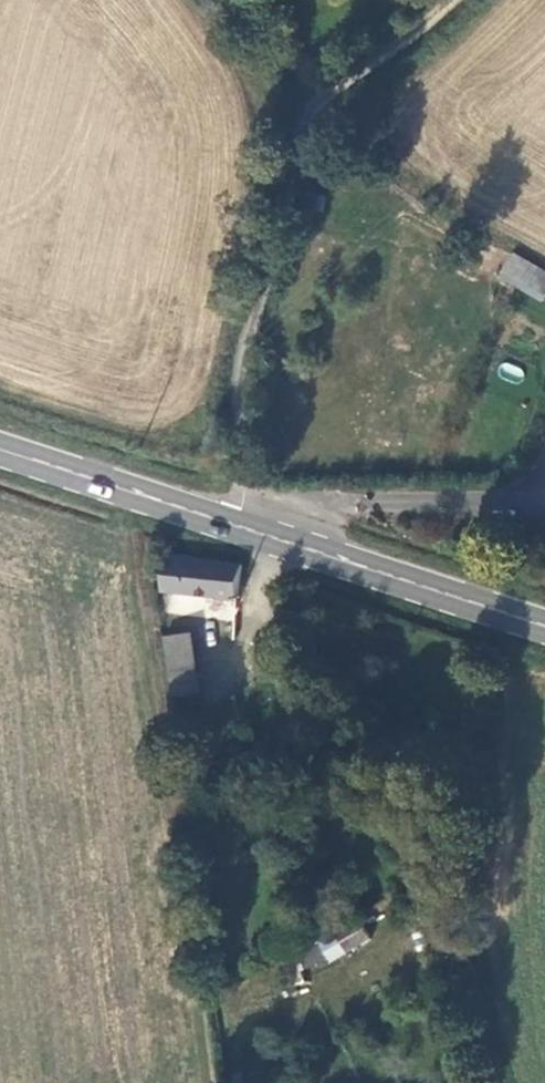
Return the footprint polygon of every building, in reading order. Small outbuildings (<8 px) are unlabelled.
[(515,253),(502,276),(519,285),(532,263),(515,253)] [(532,263),(519,285),(544,300),(544,270),(532,263)] [(499,377),(521,381),(523,366),(501,362),(499,377)] [(237,599),(242,565),(169,554),(164,589),(237,599)] [(193,634),(165,638),(174,695),(201,691),(193,634)] [(332,958),(334,961),(372,936),(359,917),(322,941),(323,944),(332,958)] [(307,968),(332,958),(323,944),(301,953),(307,968)]
